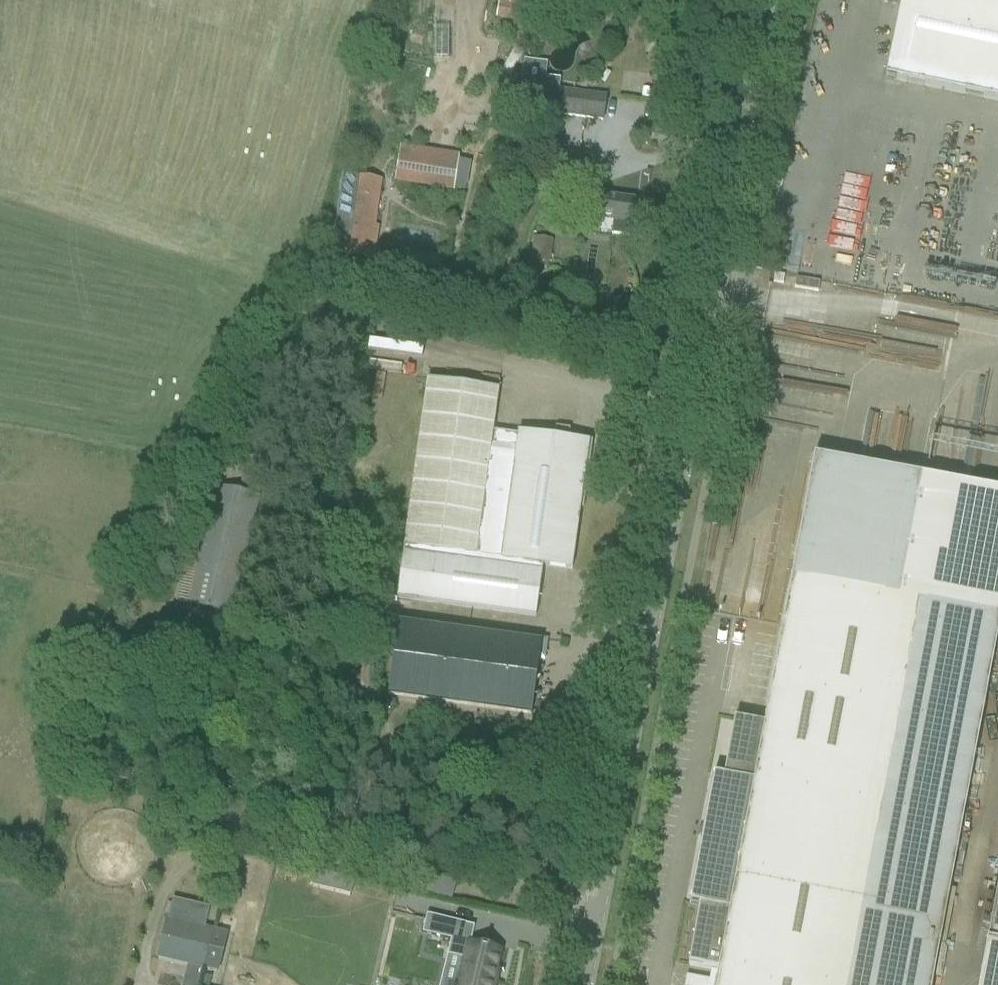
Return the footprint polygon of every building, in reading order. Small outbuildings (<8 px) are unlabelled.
[(524,2),(504,0),(503,0),(501,20),(522,22),(524,2)] [(884,78),(997,102),(997,0),(901,0),(884,78)] [(543,88),(539,111),(581,118),(603,122),(606,98),(585,94),(543,88)] [(563,154),(558,186),(584,190),(580,218),(587,219),(599,220),(613,222),(611,235),(629,237),(631,221),(633,219),(634,213),(632,210),(634,200),(615,198),(613,195),(607,195),(604,196),(592,195),(593,183),(590,182),(595,158),(575,155),(563,154)] [(395,179),(454,188),(465,190),(468,173),(456,171),(457,165),(399,156),(395,179)] [(335,229),(333,247),(342,249),(342,256),(373,259),(379,228),(373,226),(379,186),(359,183),(360,178),(343,176),(340,197),(338,210),(335,229)] [(531,267),(548,269),(548,265),(550,265),(553,240),(534,238),(530,262),(532,262),(531,267)] [(777,256),(787,258),(789,248),(779,246),(777,256)] [(802,351),(808,294),(837,297),(839,284),(789,279),(788,287),(767,285),(763,322),(777,324),(775,348),(802,351)] [(397,293),(392,314),(444,326),(451,305),(397,293)] [(404,545),(397,598),(418,601),(535,617),(542,565),(571,569),(580,509),(582,509),(592,442),(567,438),(568,432),(556,430),(555,436),(532,433),(531,436),(517,434),(517,435),(492,432),(498,390),(426,379),(403,545),(404,545)] [(997,625),(997,614),(921,599),(900,595),(922,478),(813,458),(763,725),(734,719),(723,777),(713,775),(703,829),(699,828),(697,836),(701,836),(688,905),(699,907),(688,966),(717,971),(715,984),(931,984),(997,625)] [(900,595),(921,599),(997,614),(997,493),(922,478),(900,595)] [(190,537),(175,601),(188,604),(187,606),(232,616),(260,497),(216,486),(203,539),(190,537)] [(541,643),(398,623),(388,694),(531,714),(541,643)] [(222,866),(220,873),(232,876),(233,869),(222,866)] [(350,897),(353,882),(314,873),(311,887),(350,897)] [(427,894),(431,895),(451,900),(455,882),(432,876),(427,894)] [(978,984),(997,984),(997,879),(978,984)] [(167,919),(158,957),(203,969),(216,972),(226,934),(213,930),(203,928),(207,910),(172,901),(167,919)] [(422,934),(450,941),(447,956),(462,960),(456,984),(495,984),(495,983),(493,982),(500,951),(470,944),(461,942),(465,924),(426,915),(422,934)] [(191,969),(185,984),(199,984),(203,974),(191,969)]
